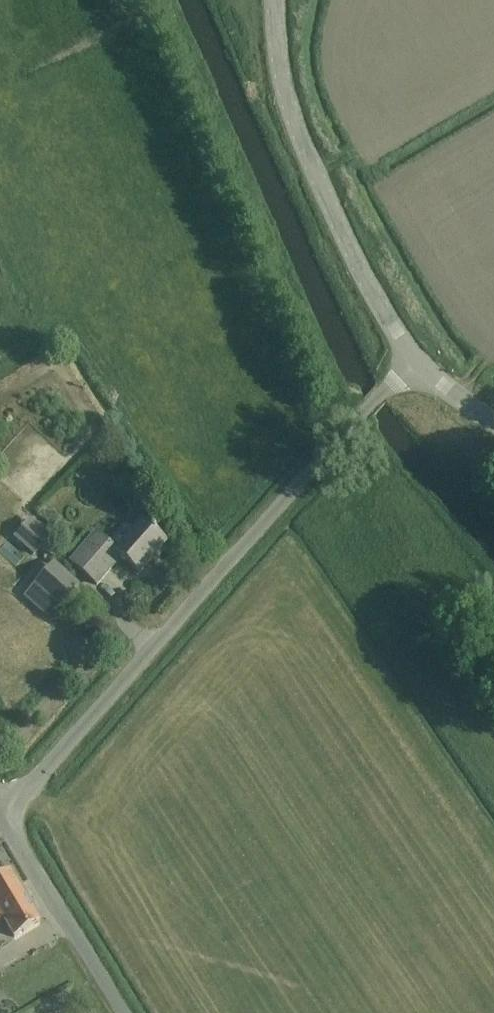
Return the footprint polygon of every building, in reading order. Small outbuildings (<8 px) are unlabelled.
[(28,525),(16,539),(35,556),(47,542),(28,525)] [(71,564),(82,573),(97,586),(121,559),(140,576),(166,546),(156,537),(156,536),(153,533),(152,534),(142,525),(117,553),(96,535),(71,564)] [(0,551),(0,553),(16,567),(24,558),(14,548),(9,553),(3,548),(0,551)] [(54,564),(25,598),(50,620),(80,587),(54,564)] [(22,933),(39,923),(10,874),(0,880),(0,925),(4,923),(13,939),(22,933)]
